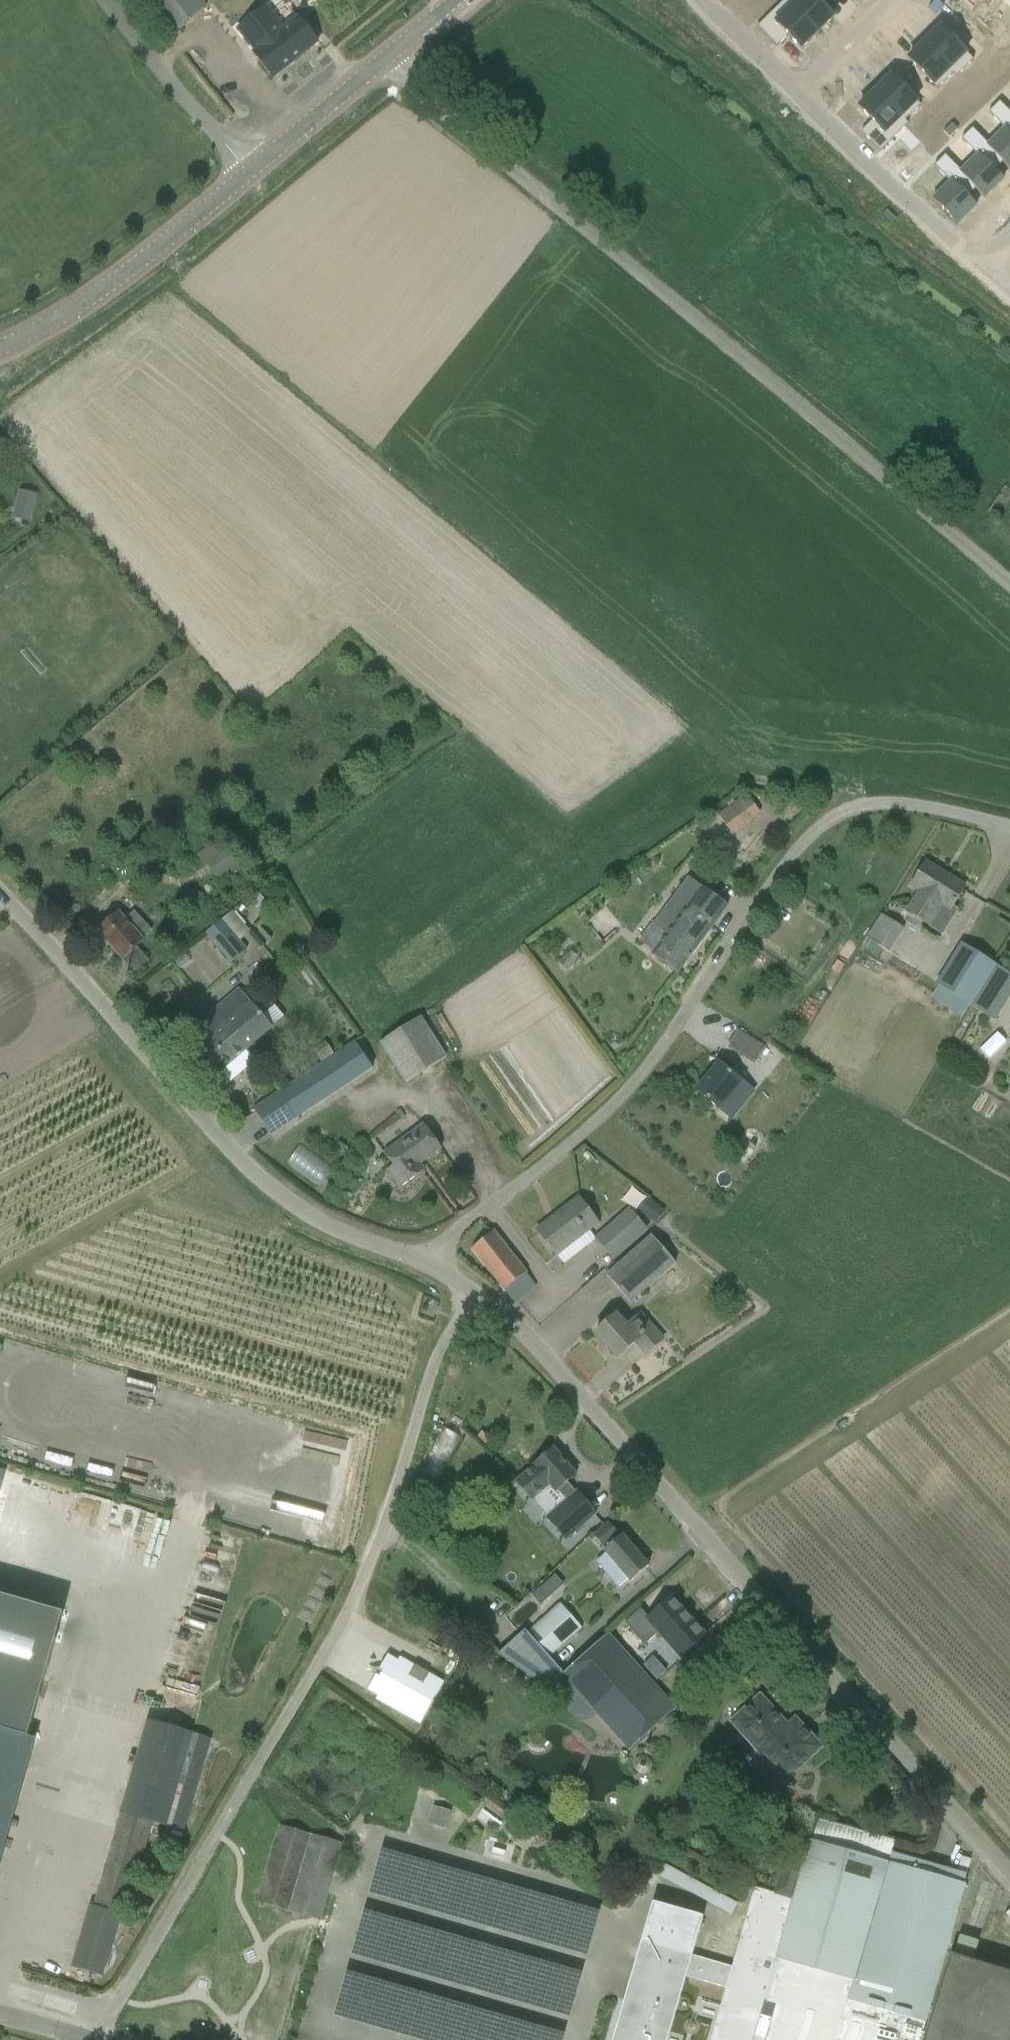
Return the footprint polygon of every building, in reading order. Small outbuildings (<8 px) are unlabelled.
[(204,8),(198,0),(147,0),(172,31),(175,35),(206,9),(204,8)] [(783,4),(816,37),(832,21),(817,5),(822,0),(787,0),(783,4)] [(1000,21),(980,0),(969,0),(958,12),(984,38),(1000,21)] [(1000,21),(1009,12),(1009,2),(1008,0),(980,0),(1000,21)] [(783,4),(755,31),(775,51),(786,40),(800,54),(816,37),(783,4)] [(273,79),(318,43),(298,17),(289,24),(281,13),(275,17),(267,6),(238,30),(256,53),(254,55),(273,79)] [(941,31),(925,47),(958,81),(975,64),(983,56),(966,38),(957,47),(941,31)] [(925,47),(909,63),(924,79),(939,93),(954,78),(957,81),(958,81),(925,47)] [(901,123),(918,106),(907,96),(891,80),(875,97),(901,123)] [(875,97),(859,113),(872,127),(861,138),(880,157),(893,145),(908,130),(901,123),(875,97)] [(975,132),(1009,169),(1009,114),(1002,106),(990,118),(1002,130),(989,143),(977,131),(975,132)] [(975,132),(963,144),(975,156),(961,170),(945,153),(944,155),(987,200),(1007,180),(998,171),(1003,166),(1009,173),(1009,169),(975,132)] [(985,201),(987,200),(944,155),(932,167),(948,183),(930,200),(958,228),(979,207),(970,198),(976,192),(985,202),(985,201)] [(30,522),(33,509),(20,506),(17,519),(30,522)] [(718,817),(726,828),(739,819),(744,827),(761,815),(748,796),(736,805),(729,809),(718,817)] [(729,809),(736,805),(732,800),(726,804),(729,809)] [(199,856),(221,882),(242,864),(220,838),(199,856)] [(944,908),(950,911),(965,887),(926,863),(911,888),(918,892),(905,913),(931,928),(944,908)] [(651,955),(677,974),(728,907),(689,878),(658,919),(670,929),(651,955)] [(254,913),(264,903),(257,895),(247,905),(254,913)] [(135,974),(149,961),(137,948),(144,941),(143,939),(152,931),(135,912),(126,920),(118,912),(97,932),(135,974)] [(894,946),(905,928),(882,915),(872,933),(894,946)] [(223,921),(207,934),(232,963),(248,950),(223,921)] [(936,985),(972,1008),(997,967),(962,945),(936,985)] [(832,970),(839,974),(845,966),(837,961),(832,970)] [(239,990),(213,1012),(247,1050),(285,1018),(266,996),(253,1006),(239,990)] [(247,1050),(213,1012),(189,1034),(200,1046),(184,1060),(206,1085),(247,1050)] [(447,1058),(421,1018),(380,1044),(406,1084),(447,1058)] [(765,1048),(755,1042),(738,1032),(729,1046),(746,1057),(756,1063),(765,1048)] [(313,1050),(322,1063),(334,1055),(325,1042),(313,1050)] [(272,1136),(369,1073),(351,1045),(253,1108),(272,1136)] [(746,1076),(734,1066),(729,1071),(719,1063),(696,1091),(720,1111),(744,1082),(743,1081),(746,1076)] [(391,1145),(419,1125),(412,1114),(383,1135),(391,1145)] [(424,1125),(384,1154),(393,1166),(387,1171),(400,1189),(417,1176),(413,1170),(442,1149),(424,1125)] [(299,1146),(288,1164),(322,1183),(332,1165),(299,1146)] [(598,1224),(579,1198),(537,1231),(556,1256),(598,1224)] [(665,1212),(648,1199),(638,1211),(655,1224),(665,1212)] [(596,1241),(613,1260),(647,1230),(630,1211),(596,1241)] [(537,1286),(493,1232),(472,1249),(514,1304),(537,1286)] [(631,1303),(676,1264),(652,1237),(607,1277),(631,1303)] [(635,1343),(645,1356),(664,1339),(645,1316),(630,1328),(618,1314),(595,1334),(617,1359),(635,1343)] [(438,1480),(461,1436),(443,1427),(420,1471),(438,1480)] [(575,1475),(553,1450),(534,1469),(524,1478),(517,1484),(532,1501),(550,1485),(556,1492),(557,1491),(566,1500),(546,1517),(566,1540),(596,1514),(578,1493),(577,1494),(567,1483),(575,1475)] [(593,1536),(605,1550),(620,1537),(607,1523),(593,1536)] [(631,1583),(634,1580),(649,1567),(622,1535),(620,1537),(605,1550),(603,1552),(605,1555),(597,1562),(619,1588),(628,1580),(631,1583)] [(555,1593),(564,1585),(555,1575),(546,1583),(555,1593)] [(57,1651),(68,1610),(0,1589),(0,1885),(65,1654),(57,1651)] [(643,1644),(658,1631),(681,1657),(705,1636),(671,1598),(649,1618),(639,1608),(628,1618),(623,1622),(624,1622),(643,1644)] [(549,1658),(582,1628),(561,1605),(528,1634),(525,1631),(498,1655),(546,1693),(550,1689),(565,1676),(563,1674),(549,1658)] [(680,1704),(614,1629),(563,1674),(565,1676),(550,1689),(563,1704),(584,1685),(635,1743),(680,1704)] [(444,1683),(400,1658),(398,1661),(388,1656),(379,1670),(383,1672),(380,1678),(376,1676),(368,1691),(378,1696),(376,1700),(420,1725),(444,1683)] [(760,1698),(745,1712),(731,1724),(783,1781),(819,1748),(804,1731),(796,1738),(760,1698)] [(189,1828),(211,1735),(142,1719),(82,1970),(111,1977),(149,1819),(189,1828)] [(447,1828),(452,1810),(432,1805),(427,1823),(447,1828)] [(895,1842),(817,1820),(812,1839),(804,1866),(784,1860),(779,1879),(781,1880),(797,1884),(792,1899),(777,1895),(756,1888),(732,1970),(642,1944),(614,2039),(900,2039),(901,2038),(906,2039),(922,2039),(960,1904),(966,1885),(964,1885),(889,1863),(892,1853),(895,1845),(895,1842)] [(531,1838),(510,1823),(503,1832),(524,1847),(531,1838)] [(320,1922),(343,1844),(280,1825),(257,1904),(320,1922)] [(667,1866),(662,1875),(693,1892),(698,1882),(667,1866)] [(952,1955),(946,1974),(925,2039),(1009,2039),(1009,1973),(952,1955)]
